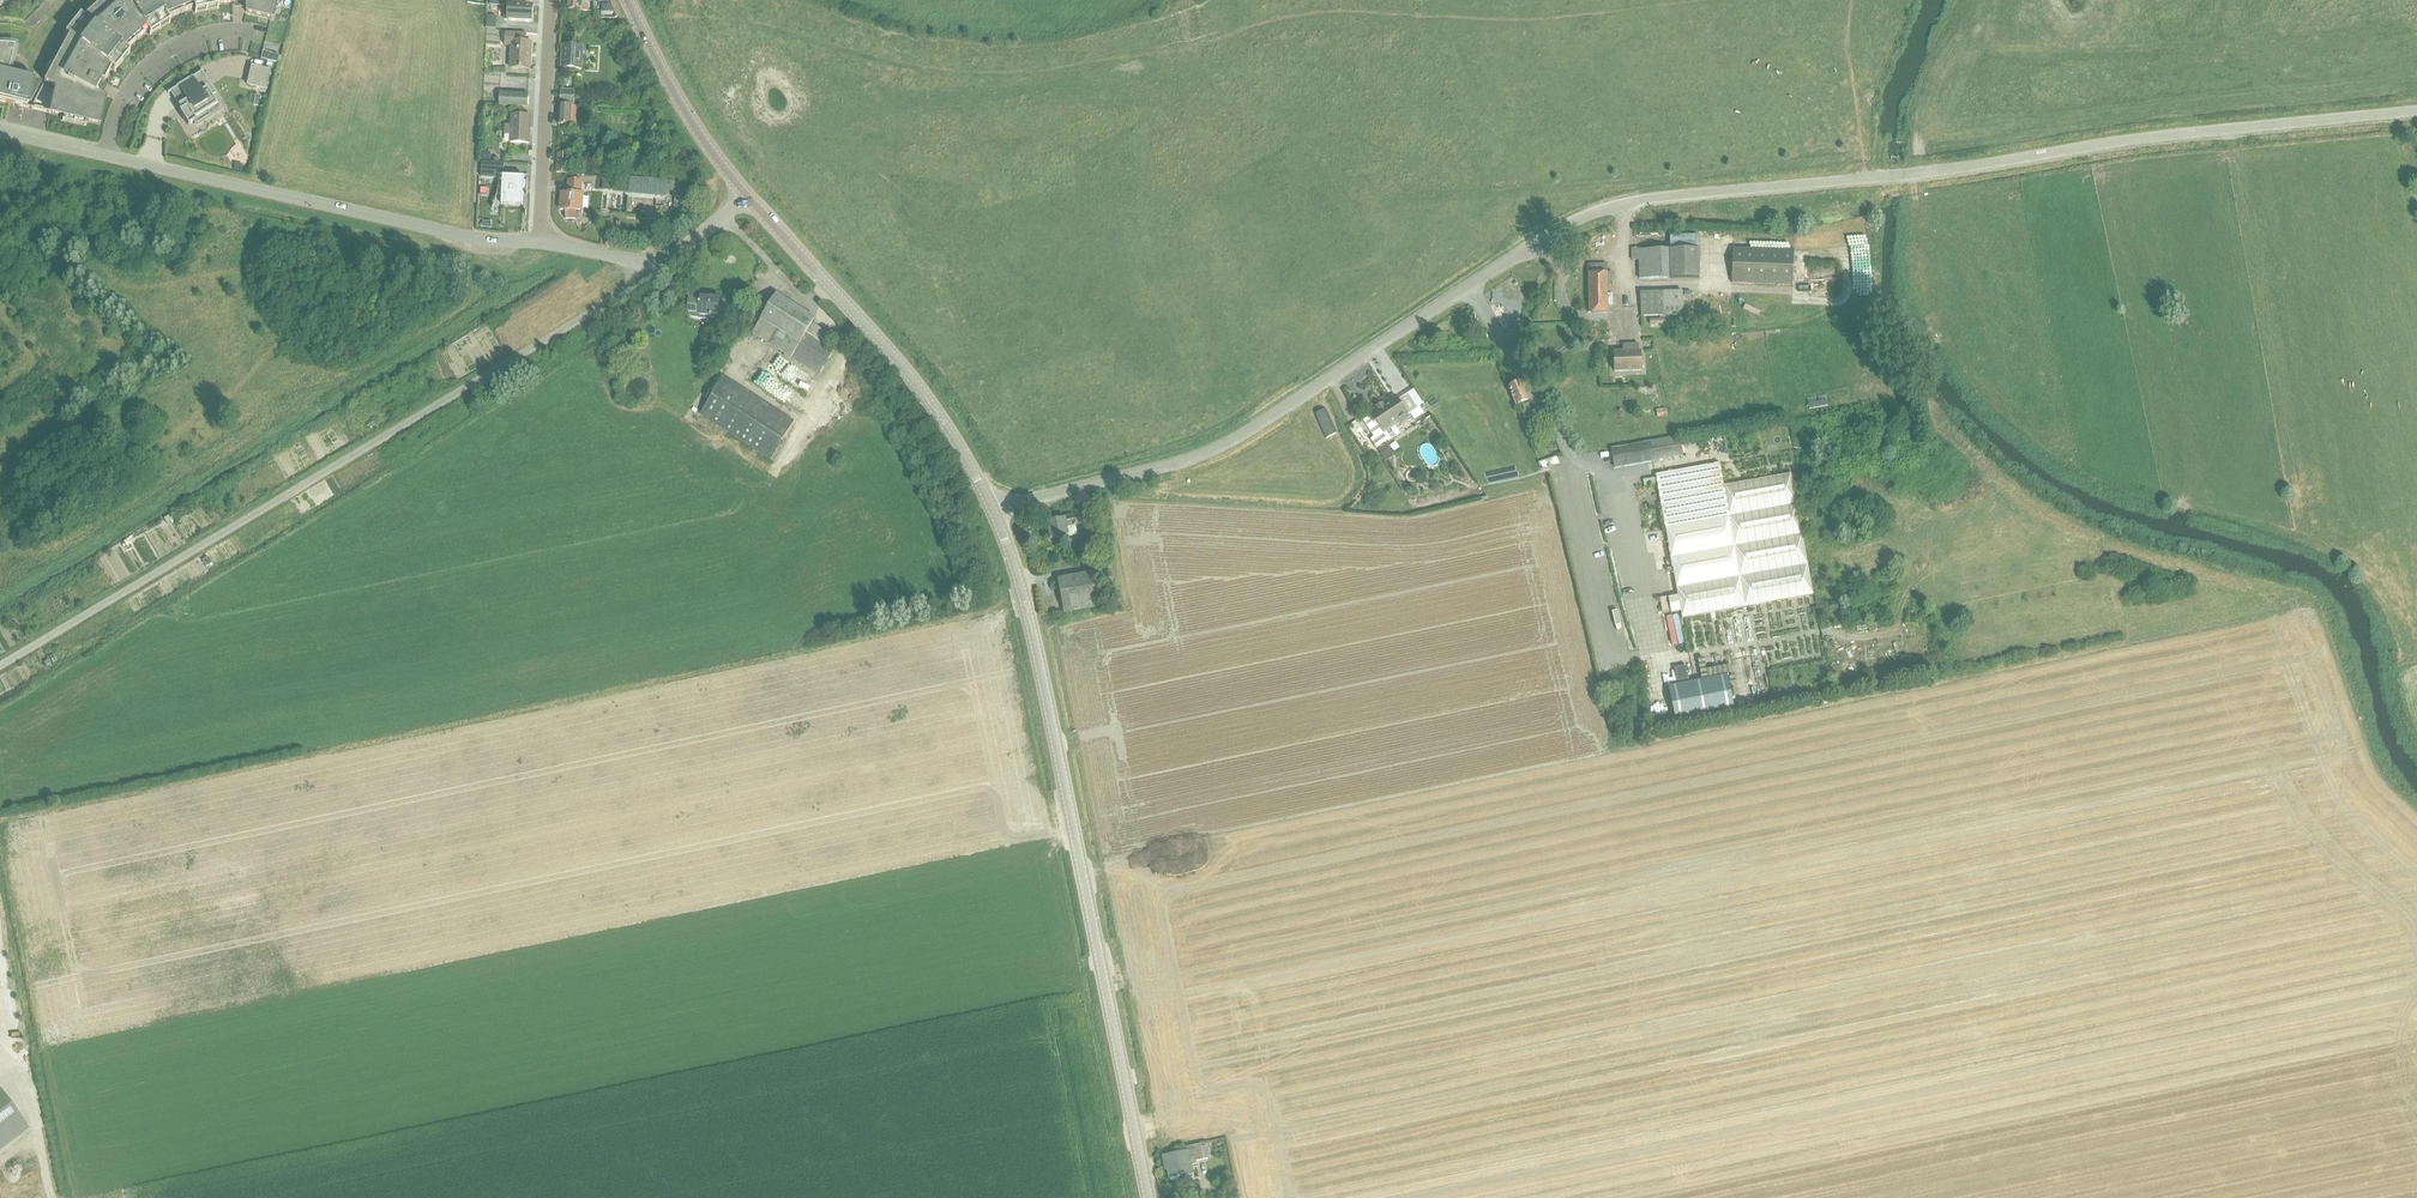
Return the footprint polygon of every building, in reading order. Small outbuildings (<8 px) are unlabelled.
[(83,17),(80,14),(65,33),(68,36),(44,81),(56,88),(50,113),(63,116),(62,120),(85,126),(86,121),(99,124),(105,98),(96,96),(98,92),(95,90),(100,80),(103,82),(104,81),(103,81),(110,69),(114,72),(129,53),(125,50),(147,31),(149,35),(169,23),(167,19),(193,8),(194,13),(218,8),(217,3),(231,3),(232,3),(232,0),(102,0),(83,17)] [(281,0),(243,0),(243,3),(248,3),(245,12),(271,18),(274,6),(279,7),(281,0)] [(491,4),(505,5),(504,19),(508,20),(508,21),(532,22),(533,6),(525,6),(526,0),(491,0),(491,4)] [(565,9),(588,10),(589,6),(589,0),(565,0),(565,9)] [(488,15),(487,27),(496,28),(497,16),(488,15)] [(529,69),(531,42),(526,42),(526,34),(505,33),(504,45),(511,45),(510,68),(529,69)] [(34,77),(8,71),(14,46),(5,45),(0,45),(0,102),(27,108),(34,77)] [(581,70),(583,47),(563,46),(561,69),(581,70)] [(269,55),(267,62),(277,64),(279,57),(269,55)] [(265,89),(269,70),(251,66),(246,84),(265,89)] [(211,96),(215,93),(202,72),(202,71),(202,70),(167,92),(167,93),(173,90),(181,103),(177,105),(178,106),(179,106),(181,110),(179,111),(187,125),(195,121),(197,124),(209,116),(206,111),(216,105),(211,96)] [(574,105),(575,90),(560,90),(560,105),(574,105)] [(527,107),(528,94),(499,92),(499,105),(527,107)] [(576,107),(560,106),(559,125),(575,126),(576,107)] [(529,143),(530,116),(511,115),(510,126),(505,125),(505,134),(510,134),(510,142),(529,143)] [(568,174),(569,154),(557,153),(555,173),(568,174)] [(235,162),(233,169),(241,171),(242,164),(235,162)] [(499,174),(504,174),(504,164),(482,163),(481,177),(497,178),(497,174),(499,174)] [(524,181),(524,177),(503,176),(502,182),(499,182),(499,174),(499,178),(499,182),(498,188),(497,195),(495,201),(492,208),(495,202),(497,195),(502,195),(501,204),(523,205),(523,189),(526,189),(525,215),(526,215),(528,181),(524,181)] [(602,175),(601,189),(610,190),(611,176),(602,175)] [(655,179),(654,196),(665,196),(666,180),(655,179)] [(582,191),(582,181),(568,180),(567,190),(568,190),(568,195),(561,194),(560,210),(565,210),(565,219),(572,219),(571,222),(577,222),(582,222),(583,193),(579,193),(579,190),(582,191)] [(1638,249),(1632,249),(1632,261),(1639,261),(1639,279),(1666,279),(1699,277),(1698,248),(1670,249),(1665,249),(1638,249)] [(1733,248),(1731,283),(1792,285),(1793,251),(1733,248)] [(1854,267),(1867,266),(1867,251),(1853,251),(1854,267)] [(1607,313),(1607,305),(1607,285),(1612,285),(1612,273),(1606,273),(1606,265),(1588,265),(1589,313),(1607,313)] [(1852,270),(1852,286),(1870,286),(1870,270),(1852,270)] [(667,279),(661,283),(666,290),(672,285),(667,279)] [(1640,280),(1640,291),(1684,291),(1683,280),(1640,280)] [(1641,317),(1683,316),(1682,292),(1641,294),(1641,317)] [(805,334),(811,324),(815,319),(776,294),(752,333),(818,376),(833,351),(805,334)] [(700,297),(700,298),(689,297),(688,313),(689,313),(689,315),(689,317),(691,318),(693,318),(709,319),(708,324),(726,325),(727,315),(723,315),(724,307),(719,306),(719,298),(700,297)] [(1641,370),(1641,351),(1638,351),(1638,344),(1629,345),(1629,351),(1613,352),(1614,371),(1641,370)] [(770,460),(794,422),(724,377),(700,414),(770,460)] [(1533,415),(1536,414),(1534,410),(1531,411),(1519,383),(1508,388),(1516,407),(1522,405),(1524,411),(1521,412),(1524,420),(1534,416),(1533,415)] [(777,400),(800,411),(806,399),(783,388),(777,400)] [(1382,432),(1408,415),(1395,395),(1367,414),(1369,416),(1363,420),(1373,437),(1381,431),(1382,432)] [(1665,408),(1656,410),(1657,418),(1667,416),(1665,408)] [(1326,439),(1337,434),(1325,409),(1314,414),(1326,439)] [(1386,443),(1377,448),(1385,461),(1393,456),(1386,443)] [(1653,461),(1650,443),(1611,450),(1614,468),(1653,461)] [(1719,463),(1655,475),(1657,483),(1677,596),(1668,597),(1671,613),(1680,611),(1682,619),(1745,607),(1725,494),(1723,487),(1721,471),(1719,463)] [(1791,474),(1723,487),(1725,494),(1745,607),(1767,603),(1813,595),(1792,481),(1791,474)] [(1075,525),(1088,523),(1086,513),(1064,517),(1064,519),(1047,522),(1050,538),(1068,535),(1068,537),(1077,536),(1075,525)] [(1064,613),(1098,607),(1093,579),(1059,585),(1064,613)] [(1675,723),(1710,716),(1734,711),(1727,675),(1668,687),(1675,723)] [(1143,950),(1121,950),(1121,959),(1143,959),(1143,950)] [(0,1093),(0,1150),(27,1130),(0,1093)] [(1188,1152),(1165,1157),(1169,1179),(1185,1176),(1186,1179),(1193,1178),(1192,1174),(1191,1167),(1197,1166),(1196,1162),(1203,1161),(1203,1159),(1200,1147),(1200,1144),(1187,1147),(1187,1150),(1188,1152)] [(1206,1146),(1200,1147),(1203,1159),(1208,1158),(1206,1146)]
